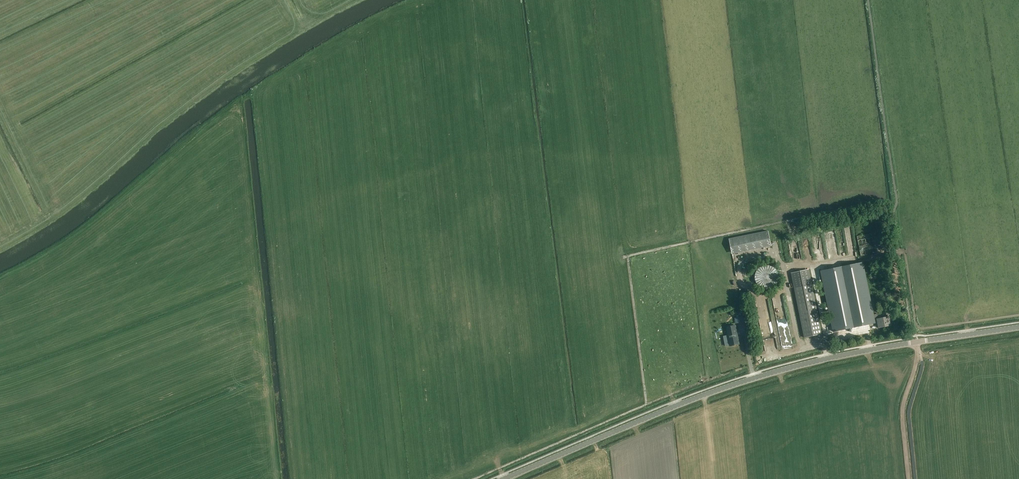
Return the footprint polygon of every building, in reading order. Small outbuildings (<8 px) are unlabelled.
[(729,239),(732,255),(772,247),(769,232),(729,239)] [(872,237),(857,240),(861,256),(875,253),(872,237)] [(821,271),(822,276),(831,324),(833,331),(837,330),(850,328),(853,327),(864,325),(874,323),(872,316),(872,315),(863,271),(863,268),(862,263),(852,265),(841,267),(839,267),(835,268),(821,271)] [(778,278),(778,274),(777,271),(774,268),(771,266),(767,265),(764,265),(760,267),(757,269),(755,273),(754,276),(755,280),(756,283),(759,286),(762,288),(766,289),(769,289),(773,287),(776,285),(778,282),(778,278)] [(809,270),(792,274),(804,337),(822,333),(809,270)] [(757,312),(761,311),(759,302),(752,304),(747,305),(749,313),(755,312),(755,315),(758,315),(757,312)] [(872,315),(872,316),(874,323),(878,322),(879,327),(891,325),(889,316),(882,318),(881,318),(879,318),(878,314),(875,314),(872,315)] [(735,325),(726,327),(728,335),(729,335),(730,338),(728,338),(730,346),(739,344),(737,337),(736,333),(737,333),(735,325)] [(779,340),(772,342),(774,348),(781,346),(779,340)] [(768,351),(764,342),(758,344),(760,349),(762,353),(768,351)]
